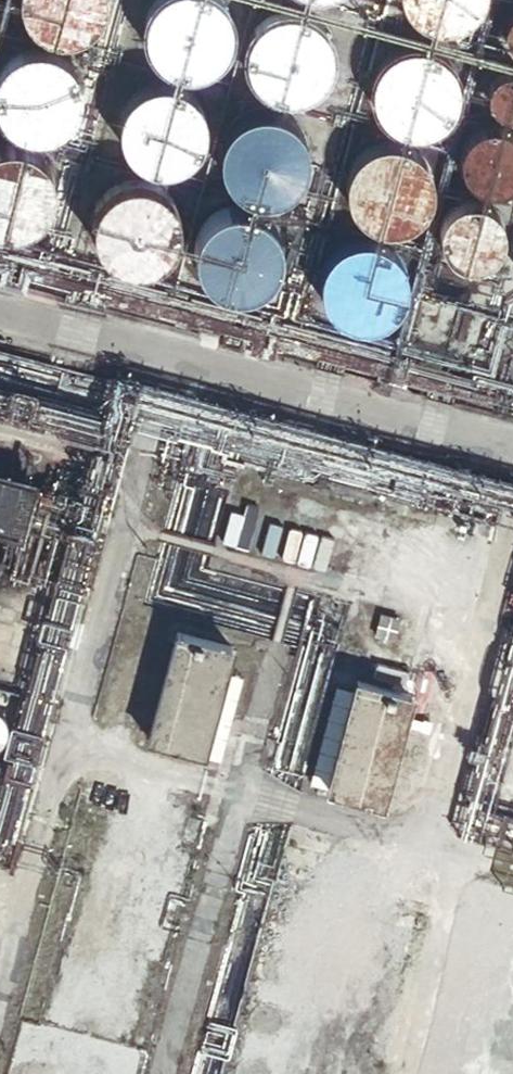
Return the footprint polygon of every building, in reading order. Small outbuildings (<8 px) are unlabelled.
[(103,7),(104,2),(105,0),(21,0),(21,2),(22,7),(23,12),(25,17),(28,21),(32,25),(35,29),(40,32),(44,35),(49,37),(54,38),(60,39),(65,39),(70,38),(75,37),(80,35),(85,33),(89,30),(93,26),(97,21),(99,17),(102,13),(103,7)] [(225,37),(226,32),(227,27),(226,21),(226,16),(224,11),(222,6),(219,2),(217,0),(151,0),(151,1),(148,6),(145,11),(144,15),(143,21),(142,26),(143,32),(143,36),(145,41),(147,46),(150,51),(153,55),(157,59),(162,62),(166,64),(171,66),(176,68),(182,68),(187,69),(192,68),(197,67),(202,65),(207,62),(211,59),(215,55),(219,51),(221,47),(224,42),(225,37)] [(407,2),(410,6),(413,10),(417,14),(421,17),(426,20),(430,22),(436,23),(441,24),(446,24),(451,23),(457,22),(461,20),(466,17),(470,14),(474,11),(478,7),(481,2),(482,0),(406,0),(407,2)] [(510,13),(507,18),(504,22),(503,28),(504,33),(506,38),(508,42),(512,46),(512,47),(512,11),(510,13)] [(326,71),(328,65),(329,60),(329,55),(329,50),(328,45),(326,39),(324,35),(321,30),(318,26),(314,22),(310,19),(305,17),(300,15),(295,13),(290,13),(285,13),(279,13),(274,14),(269,16),(264,19),(260,22),(256,25),(253,30),(250,34),(248,39),(246,44),(245,49),(245,54),(245,60),(246,65),(248,70),(250,75),(253,79),(256,83),(260,87),(264,90),(269,93),(274,95),(279,96),(284,97),(289,97),(294,96),(299,95),(305,93),(309,90),(313,88),(318,84),(321,80),(324,75),(326,71)] [(455,104),(457,99),(458,94),(458,89),(458,84),(457,78),(456,73),(453,68),(451,64),(447,60),(443,56),(439,53),(434,50),(429,48),(424,47),(419,46),(414,46),(409,47),(403,48),(398,50),(394,53),(389,56),(386,59),(382,64),(379,68),(377,73),(375,78),(374,83),(374,88),(374,93),(375,99),(377,104),(379,109),(382,114),(385,117),(389,121),(393,124),(398,127),(403,129),(408,130),(413,131),(419,131),(424,130),(429,129),(434,127),(438,125),(443,121),(447,118),(450,114),(453,109),(455,104)] [(73,101),(74,96),(75,91),(74,85),(73,80),(72,75),(70,70),(67,66),(64,62),(60,58),(55,55),(51,52),(46,50),(41,49),(35,48),(30,48),(25,49),(19,50),(15,52),(10,55),(6,58),(2,61),(0,63),(0,117),(1,119),(5,123),(10,126),(14,129),(19,131),(24,132),(30,133),(35,133),(40,132),(45,131),(50,129),(55,126),(59,123),(63,120),(67,115),(69,111),(72,106),(73,101)] [(511,73),(506,72),(501,73),(496,75),(491,78),(488,82),(486,87),(485,92),(485,97),(487,103),(490,107),(493,111),(498,113),(503,115),(508,115),(512,113),(512,74),(511,73)] [(197,139),(198,134),(199,129),(200,124),(199,118),(198,113),(197,108),(194,103),(192,99),(188,95),(184,91),(180,88),(176,85),(171,83),(165,82),(160,81),(155,81),(150,82),(145,83),(140,85),(135,88),(130,91),(127,94),(124,98),(120,103),(118,108),(117,112),(116,118),(115,123),(115,129),(116,134),(118,139),(120,144),(123,148),(127,152),(130,156),(134,159),(139,162),(144,164),(149,165),(154,166),(160,166),(165,165),(170,164),(175,162),(180,159),(184,156),(188,153),(191,149),(194,144),(197,139)] [(300,166),(301,161),(303,156),(303,150),(303,145),(302,140),(300,135),(298,130),(295,126),(292,121),(288,118),(283,115),(279,112),(274,110),(269,109),(264,108),(258,108),(253,109),(248,110),(243,112),(238,114),(234,118),(230,121),(227,125),(224,130),(221,135),(220,139),(219,144),(218,150),(219,155),(220,161),(221,165),(223,170),(226,175),(230,179),(233,182),(238,186),(242,188),(247,190),(253,192),(258,192),(263,192),(268,192),(273,190),(278,189),(283,186),(287,183),(291,179),(295,175),(298,171),(300,166)] [(510,129),(506,127),(503,126),(499,124),(495,124),(490,124),(486,124),(483,125),(479,127),(475,129),(472,131),(469,134),(467,137),(464,140),(463,144),(461,148),(461,152),(460,156),(460,160),(461,164),(462,167),(464,171),(466,175),(469,178),(472,181),(475,183),(478,185),(482,187),(486,188),(490,188),(494,188),(498,188),(502,187),(506,185),(509,183),(512,181),(512,131),(510,129)] [(425,201),(427,196),(428,190),(428,185),(428,180),(427,175),(425,170),(423,165),(420,160),(417,156),(413,153),(409,150),(404,147),(399,145),(394,144),(389,143),(384,143),(378,144),(373,145),(368,147),(364,149),(359,152),(355,156),(352,160),(349,165),(347,169),(345,174),(344,179),(344,185),(344,190),(345,195),(347,201),(349,205),(352,210),(355,214),(359,218),(363,221),(368,223),(373,225),(378,227),(383,227),(388,227),(394,227),(399,226),(403,224),(408,221),(413,218),(416,215),(420,210),(423,206),(425,201)] [(49,198),(50,192),(51,187),(50,182),(49,176),(48,172),(46,167),(43,162),(39,158),(35,154),(31,151),(27,149),(22,147),(16,145),(11,145),(6,145),(1,145),(0,145),(0,228),(5,229),(11,229),(16,228),(21,227),(26,225),(31,223),(35,219),(39,216),(42,212),(45,208),(47,203),(49,198)] [(172,240),(174,235),(175,230),(176,224),(175,219),(174,214),(173,209),(171,204),(168,199),(164,195),(160,192),(156,189),(152,186),(147,184),(141,183),(136,182),(131,182),(126,183),(121,184),(115,186),(111,188),(106,192),(102,195),(99,199),(96,203),(94,208),(92,214),(91,218),(91,224),(91,229),(92,234),(94,240),(96,244),(99,249),(102,253),(106,256),(110,260),(115,262),(120,264),(125,266),(130,266),(135,266),(141,266),(146,264),(151,263),(156,260),(160,257),(164,253),(167,249),(170,245),(172,240)] [(501,228),(500,224),(499,221),(497,217),(495,214),(493,210),(490,208),(486,205),(483,203),(479,202),(476,201),(471,200),(467,200),(463,201),(459,202),(456,203),(452,205),(449,207),(446,210),(443,213),(441,217),(439,220),(438,224),(437,228),(437,232),(437,236),(438,240),(439,244),(441,247),(443,251),(446,254),(448,257),(452,259),(455,261),(459,263),(463,264),(467,264),(471,264),(475,264),(479,263),(483,261),(486,260),(489,257),(492,255),(495,251),(497,248),(499,244),(500,241),(501,236),(501,232),(501,228)] [(272,263),(274,258),(275,253),(275,248),(275,242),(274,237),(272,232),(270,227),(267,223),(264,219),(260,215),(256,212),(251,209),(246,207),(241,206),(236,205),(231,205),(225,206),(220,207),(215,209),(211,211),(206,215),(203,218),(199,222),(196,227),(194,232),(192,236),(191,242),(191,247),(191,253),(192,258),(194,263),(196,267),(199,272),(202,276),(206,280),(210,283),(215,286),(220,288),(225,289),(230,290),(236,290),(241,289),(246,288),(251,286),(256,283),(260,280),(264,277),(267,272),(270,268),(272,263)] [(400,296),(402,292),(403,286),(403,281),(403,276),(402,270),(401,265),(398,261),(396,256),(392,252),(388,248),(384,245),(379,242),(374,240),(369,239),(364,238),(359,238),(353,239),(348,240),(343,242),(339,245),(334,248),(330,252),(327,256),(324,260),(322,265),(320,270),(319,275),(319,280),(319,286),(320,291),(322,296),(324,301),(327,305),(330,309),(334,313),(338,316),(343,319),(348,321),(353,322),(358,323),(364,323),(369,322),(374,321),(379,319),(384,316),(388,313),(392,310),(395,306),(398,301),(400,296)] [(443,329),(444,326),(444,322),(444,319),(442,316),(441,314),(438,312),(435,311),(432,310),(428,311),(425,312),(423,314),(421,316),(420,319),(419,322),(419,325),(420,328),(422,331),(424,333),(427,335),(430,336),(433,336),(436,335),(439,333),(442,331),(443,329)] [(200,752),(228,647),(176,633),(148,738),(200,752)] [(384,817),(416,700),(355,684),(352,694),(336,690),(309,787),(325,792),(323,800),(384,817)]
